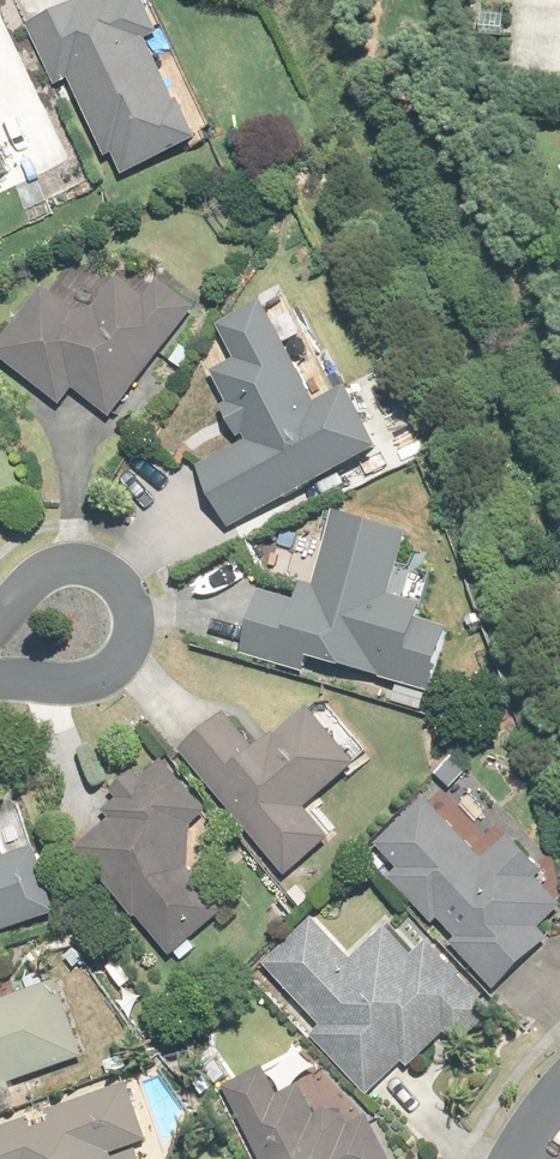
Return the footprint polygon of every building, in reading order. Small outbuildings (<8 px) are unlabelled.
[(33,27),(61,87),(77,80),(113,158),(123,153),(133,175),(213,139),(207,127),(218,122),(163,0),(93,0),(33,27)] [(25,174),(2,124),(16,117),(0,83),(0,186),(25,174)] [(101,309),(78,311),(53,290),(2,352),(68,406),(82,389),(116,417),(153,372),(209,304),(175,276),(154,301),(126,278),(101,309)] [(230,407),(246,438),(253,435),(257,442),(209,467),(240,527),(393,448),(362,388),(329,405),(277,303),(229,327),(246,359),(221,372),(237,403),(230,407)] [(310,584),(306,599),(269,588),(249,652),(316,672),(321,655),(407,681),(400,703),(429,712),(435,692),(440,694),(461,627),(437,619),(441,605),(405,594),(424,534),(345,510),(321,587),(310,584)] [(365,764),(316,708),(286,735),(284,733),(264,750),(231,713),(185,753),(294,876),(339,836),(314,808),(365,764)] [(195,891),(199,824),(215,809),(170,760),(147,780),(141,773),(120,792),(125,797),(109,813),(115,819),(82,849),(181,958),(234,910),(221,895),(209,906),(195,891)] [(503,849),(488,833),(473,847),(430,802),(385,846),(408,869),(397,879),(439,922),(443,918),(463,938),(458,943),(506,992),(558,941),(546,929),(559,915),(559,893),(550,883),(557,876),(518,835),(503,849)] [(55,915),(33,851),(14,857),(0,816),(0,934),(55,915)] [(374,1097),(410,1063),(415,1069),(455,1031),(471,1048),(504,1016),(434,942),(417,958),(390,929),(355,962),(317,922),(271,967),(328,1027),(317,1037),(374,1097)] [(16,1083),(91,1057),(65,981),(0,1004),(0,1100),(19,1094),(16,1083)] [(378,1115),(354,1128),(344,1109),(324,1120),(305,1085),(287,1095),(270,1064),(228,1086),(267,1158),(401,1158),(378,1115)] [(149,1142),(157,1139),(136,1083),(0,1132),(0,1158),(155,1158),(149,1142)]
